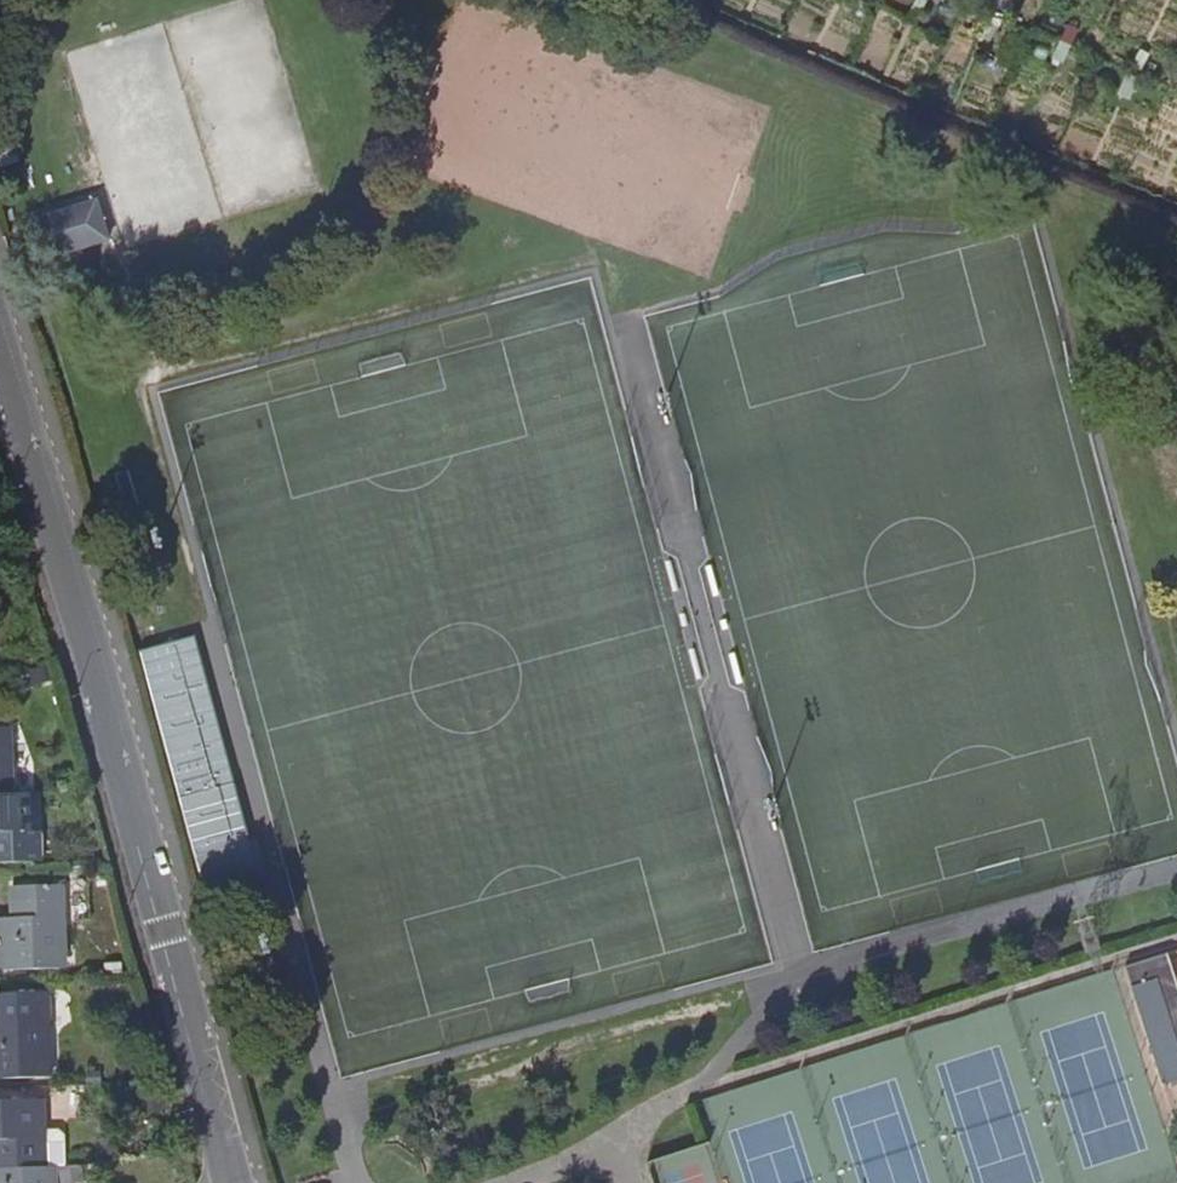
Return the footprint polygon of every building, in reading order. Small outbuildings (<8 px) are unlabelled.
[(97,201),(26,223),(39,265),(110,244),(97,201)] [(198,644),(144,658),(194,845),(248,828),(198,644)] [(44,867),(41,799),(15,800),(13,733),(0,734),(0,868),(44,867)] [(16,892),(17,912),(22,911),(23,922),(0,923),(0,976),(67,973),(65,891),(16,892)] [(1176,1089),(1176,984),(1170,961),(1129,973),(1166,1092),(1176,1089)] [(0,1030),(0,1082),(52,1080),(51,997),(3,998),(4,1019),(9,1019),(9,1030),(0,1030)] [(57,1172),(68,1171),(67,1142),(63,1137),(46,1137),(46,1106),(0,1107),(0,1143),(0,1152),(0,1182),(58,1182),(57,1172)]
